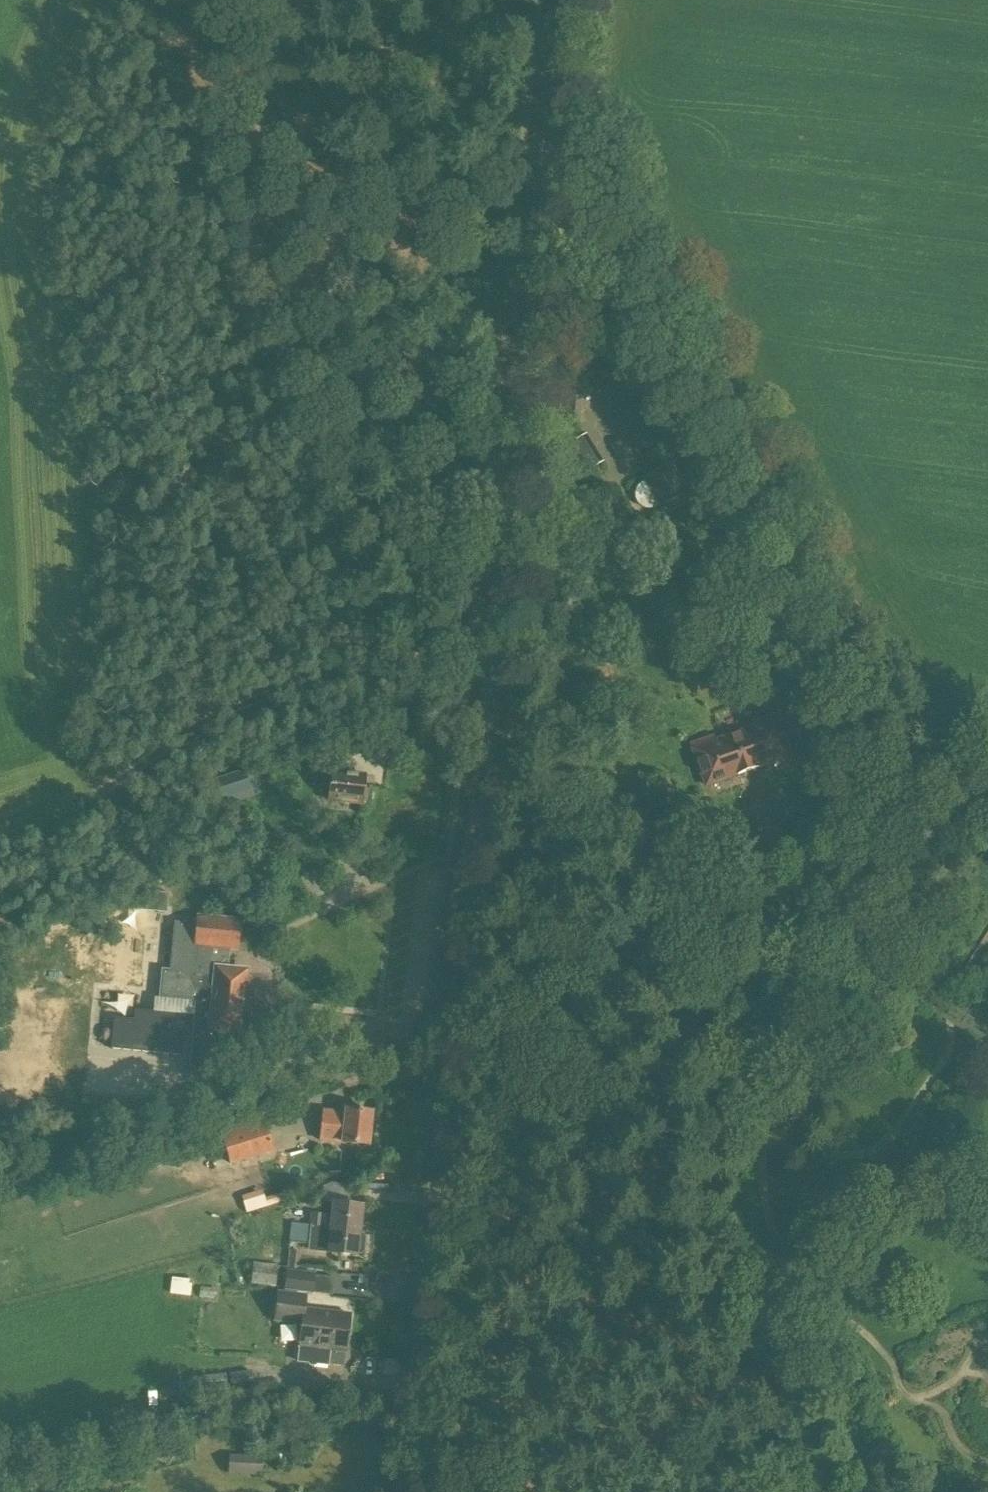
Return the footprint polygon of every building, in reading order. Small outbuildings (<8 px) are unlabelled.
[(579,423),(581,398),(563,396),(561,421),(579,423)] [(583,422),(595,442),(609,434),(598,414),(583,422)] [(583,474),(603,462),(587,434),(566,447),(583,474)] [(660,506),(686,492),(671,465),(645,479),(646,481),(641,483),(637,487),(634,491),(634,495),(635,499),(637,503),(640,506),(643,508),(647,509),(652,509),(656,508),(659,505),(660,506)] [(793,755),(780,718),(718,740),(716,737),(693,745),(707,786),(793,755)] [(363,804),(363,801),(367,800),(368,792),(365,789),(367,775),(317,769),(315,784),(329,786),(327,799),(363,804)] [(210,806),(227,800),(251,793),(246,775),(221,782),(204,788),(210,806)] [(165,913),(167,894),(138,890),(136,910),(165,913)] [(238,951),(241,921),(198,917),(193,972),(161,969),(158,999),(196,1002),(195,1016),(134,1010),(133,1020),(113,1018),(111,1048),(181,1056),(183,1033),(193,1034),(190,1067),(218,1069),(221,1030),(241,1032),(247,971),(228,969),(230,950),(238,951)] [(367,1145),(371,1113),(346,1110),(345,1114),(325,1111),(321,1140),(367,1145)] [(230,1165),(274,1151),(265,1121),(221,1135),(230,1165)] [(321,1229),(362,1233),(365,1205),(331,1201),(330,1215),(311,1213),(310,1226),(311,1226),(311,1231),(321,1229)] [(298,1209),(277,1211),(276,1205),(254,1208),(255,1222),(299,1217),(298,1209)] [(290,1235),(290,1242),(308,1244),(309,1231),(309,1225),(291,1223),(290,1235)] [(360,1255),(364,1252),(365,1238),(363,1234),(362,1234),(362,1233),(321,1229),(311,1231),(309,1250),(360,1256),(360,1255)] [(251,1285),(276,1287),(277,1265),(253,1263),(251,1285)] [(315,1273),(286,1271),(286,1273),(284,1291),(313,1294),(315,1277),(315,1276),(315,1273)] [(366,1286),(367,1276),(359,1275),(358,1285),(366,1286)] [(189,1297),(191,1280),(171,1277),(169,1295),(189,1297)] [(345,1350),(350,1315),(306,1309),(307,1297),(277,1293),(273,1322),(302,1326),(297,1360),(327,1364),(329,1348),(345,1350)] [(251,1370),(230,1373),(232,1389),(253,1386),(251,1370)] [(227,1374),(194,1378),(195,1392),(229,1388),(227,1374)] [(262,1413),(262,1401),(250,1401),(250,1413),(262,1413)] [(290,1467),(293,1446),(281,1444),(278,1465),(290,1467)] [(262,1476),(263,1457),(229,1456),(228,1475),(262,1476)]
